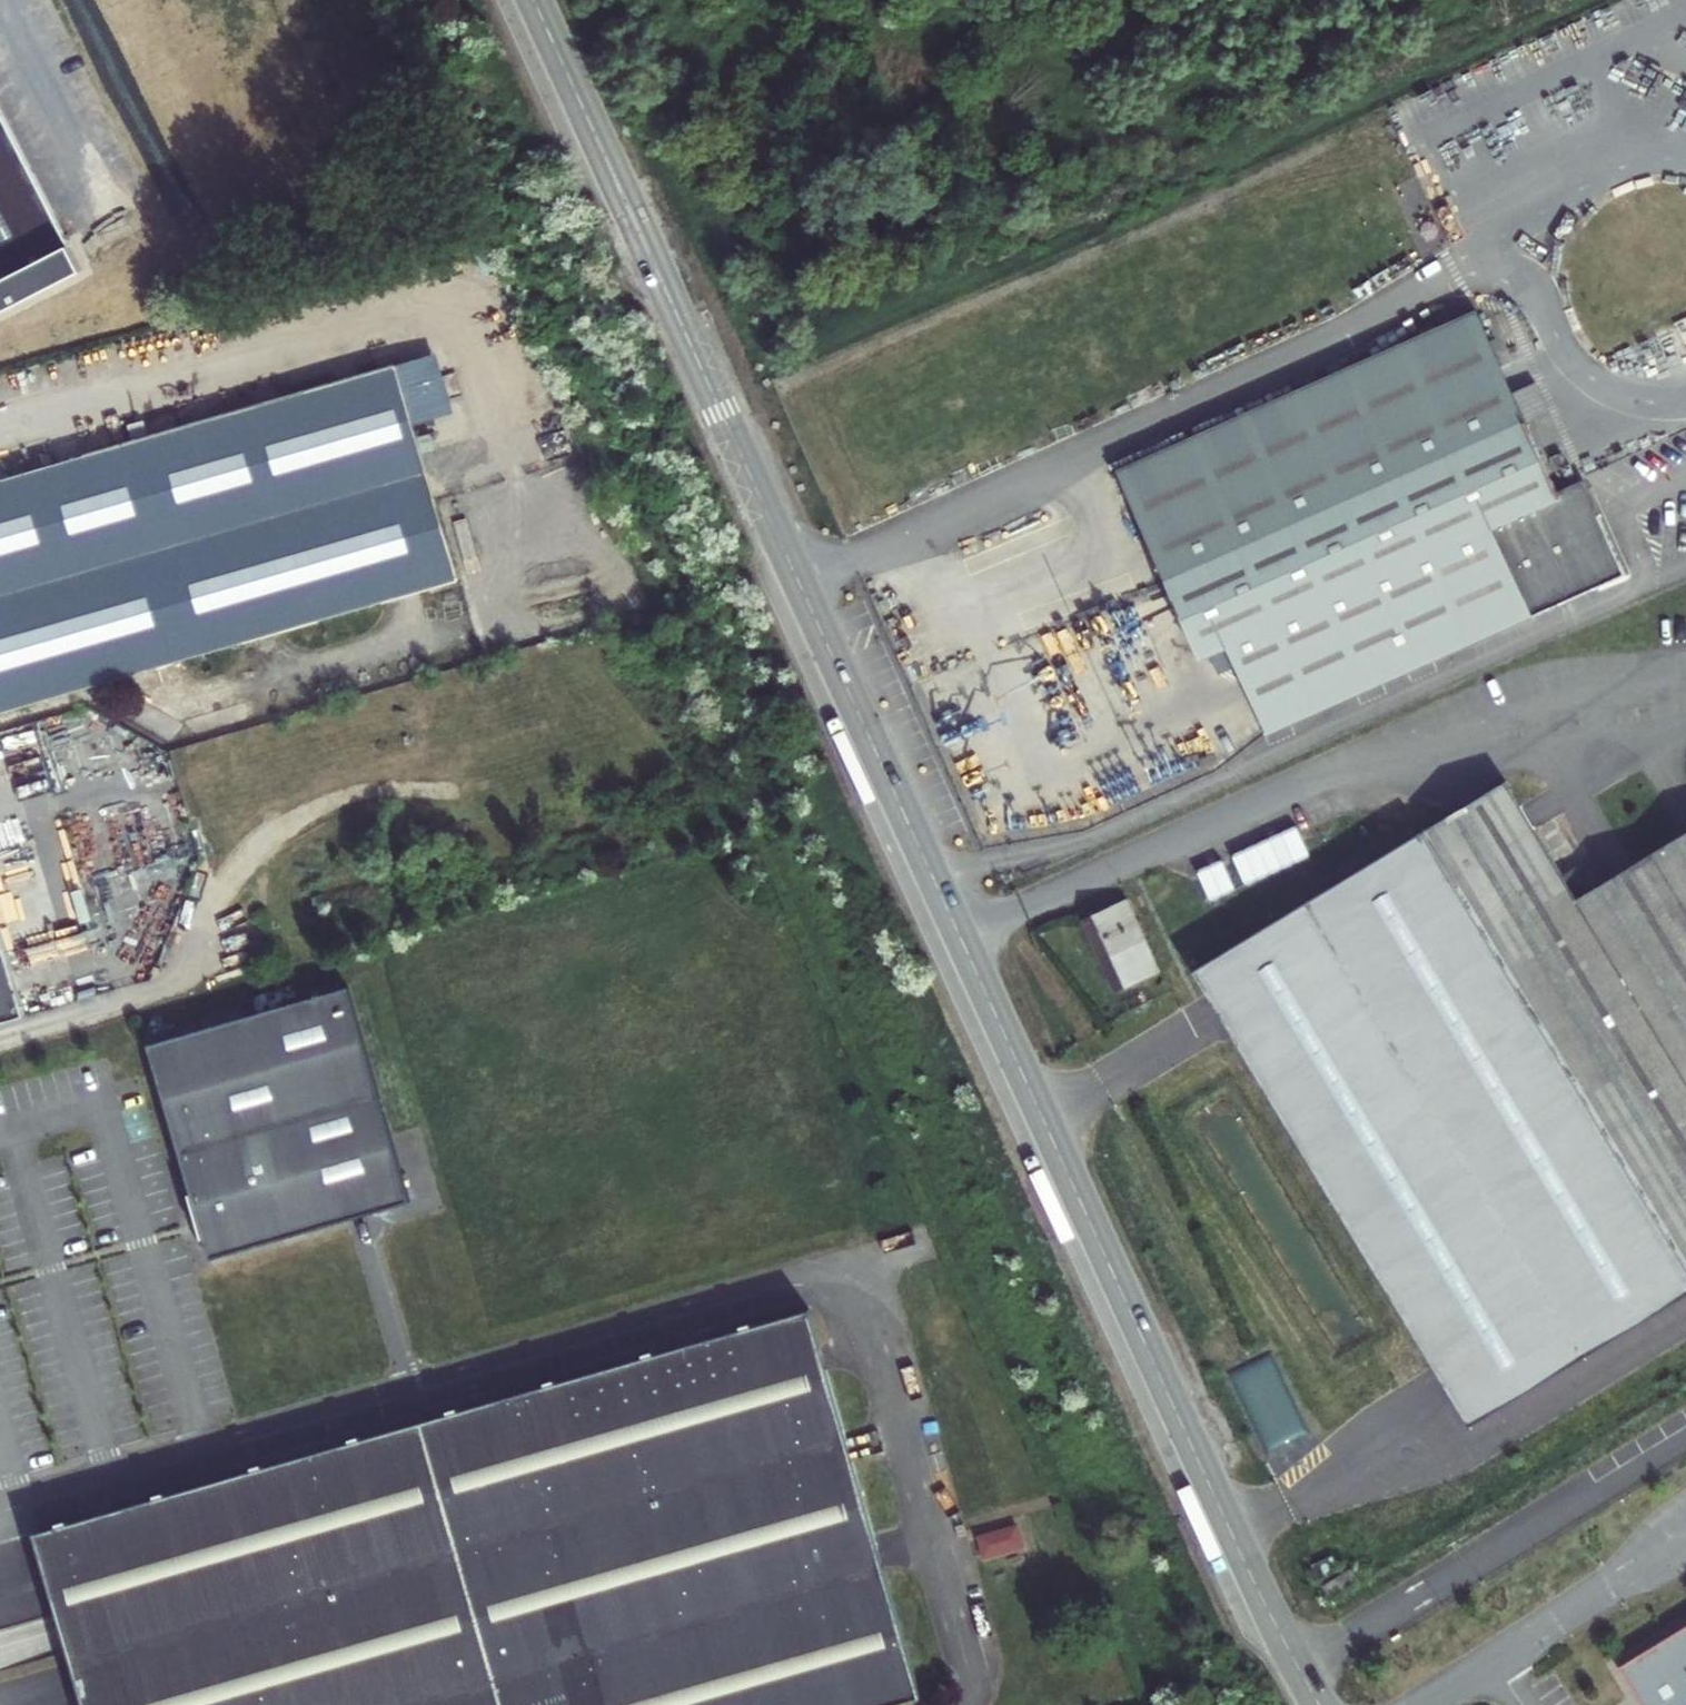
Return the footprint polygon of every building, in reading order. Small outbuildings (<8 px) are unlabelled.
[(66,242),(0,115),(0,276),(66,242)] [(1489,317),(1129,477),(1182,596),(1542,437),(1489,317)] [(0,482),(0,714),(459,579),(396,366),(0,482)] [(1599,498),(1574,510),(1542,437),(1182,596),(1216,674),(1243,663),(1282,751),(1547,633),(1640,591),(1599,498)] [(1426,831),(1685,1225),(1685,812),(1609,861),(1595,839),(1584,845),(1548,787),(1527,799),(1503,760),(1426,831)] [(1121,881),(1078,901),(1112,973),(1155,953),(1121,881)] [(25,1020),(0,934),(0,1027),(25,1020)] [(150,1047),(192,1197),(190,1197),(203,1242),(205,1241),(211,1263),(412,1206),(350,990),(150,1047)] [(921,1692),(809,1307),(38,1531),(89,1704),(877,1704),(921,1692)] [(1312,1565),(1319,1579),(1338,1570),(1332,1556),(1312,1565)] [(1330,1598),(1358,1581),(1350,1567),(1322,1584),(1330,1598)] [(1626,1660),(1653,1704),(1685,1704),(1685,1624),(1626,1660)]
